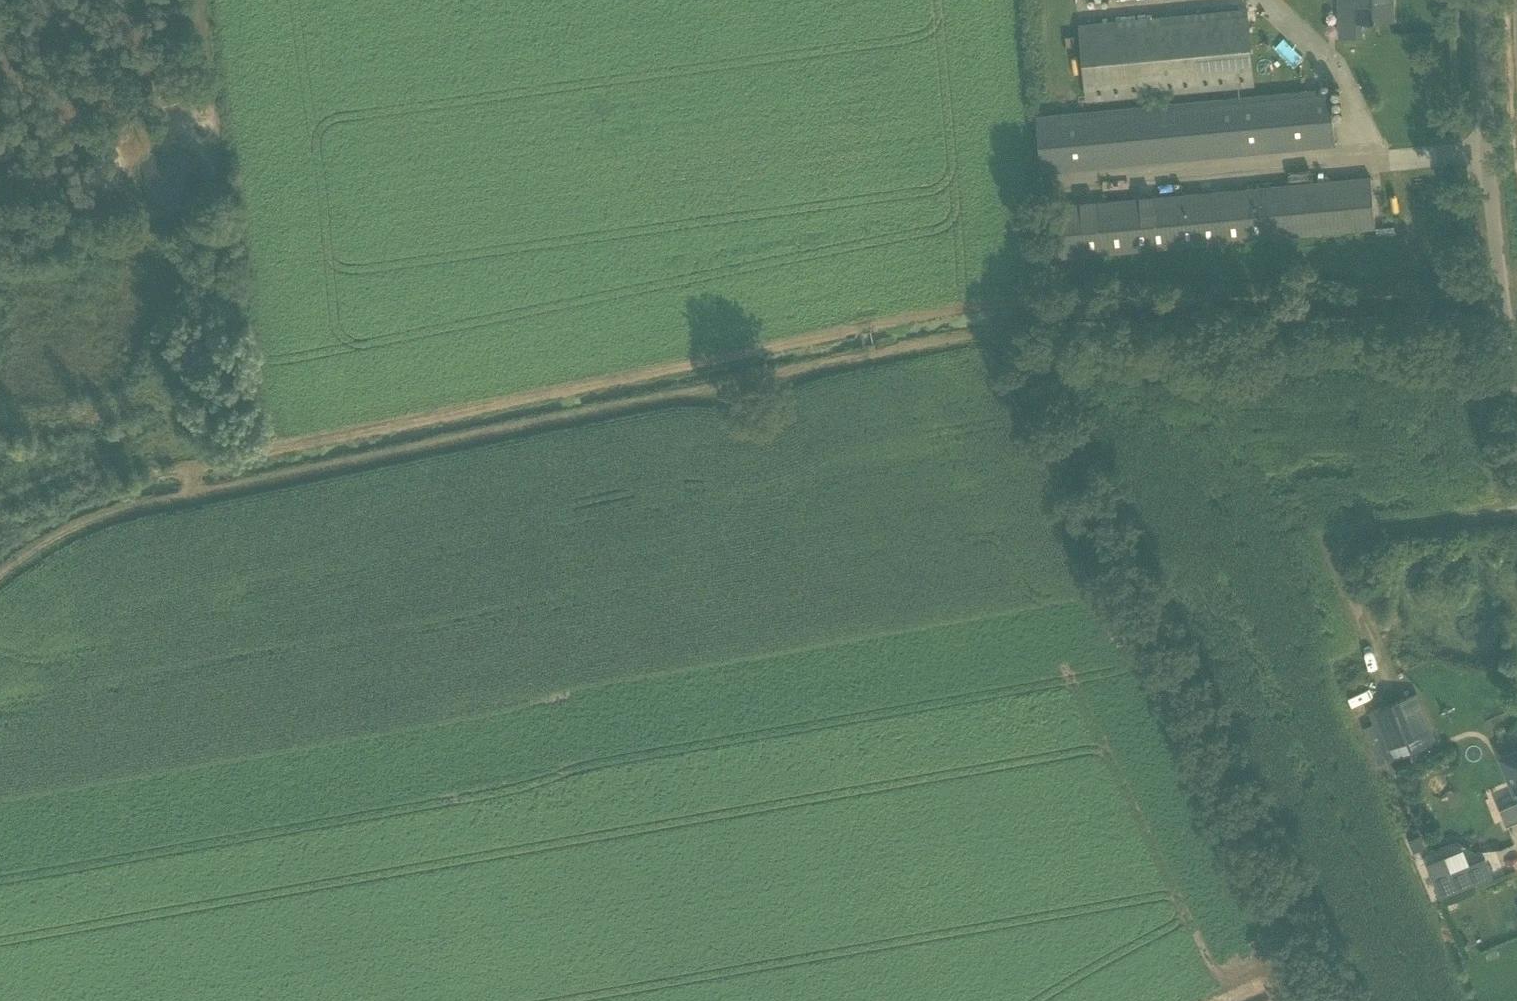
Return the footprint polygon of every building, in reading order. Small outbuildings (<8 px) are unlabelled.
[(1340,20),(1341,20),(1361,20),(1373,20),(1393,19),(1393,0),(1339,0),(1340,20)] [(1080,23),(1086,99),(1255,84),(1248,8),(1080,23)] [(1037,118),(1043,175),(1335,146),(1329,89),(1037,118)] [(1045,214),(1049,259),(1378,228),(1373,177),(1071,205),(1072,212),(1045,214)] [(1092,269),(1067,271),(1068,281),(1093,279),(1092,269)] [(1365,728),(1379,763),(1435,740),(1417,696),(1372,715),(1375,723),(1365,728)] [(1514,752),(1500,758),(1515,796),(1516,795),(1516,751),(1514,752)] [(1500,809),(1506,826),(1516,821),(1516,802),(1500,809)] [(1414,853),(1425,848),(1420,837),(1410,841),(1414,853)] [(1445,857),(1426,865),(1440,898),(1493,876),(1485,858),(1470,864),(1451,872),(1445,857)]
